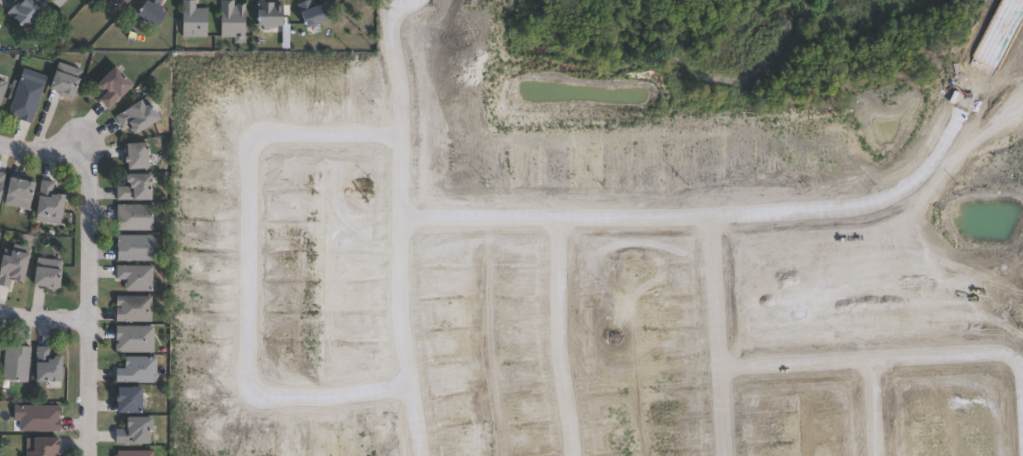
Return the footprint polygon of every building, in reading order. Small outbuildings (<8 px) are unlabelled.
[(4,14),(17,0),(25,0),(36,10),(32,14),(34,17),(30,21),(32,23),(27,28),(23,23),(19,28),(4,14)] [(131,13),(139,0),(142,0),(158,0),(155,5),(158,7),(156,10),(160,13),(150,27),(131,13)] [(178,11),(178,0),(192,0),(192,8),(203,8),(204,37),(188,37),(187,30),(177,30),(177,11),(178,11)] [(229,5),(231,6),(232,4),(241,4),(240,36),(242,36),(242,43),(230,43),(230,37),(216,36),(217,0),(229,0),(229,5)] [(258,0),(258,2),(272,2),(272,4),(276,4),(276,25),(252,25),(252,10),(253,10),(253,0),(258,0)] [(292,4),(302,0),(305,0),(308,6),(315,3),(321,20),(301,27),(292,4)] [(78,70),(75,80),(72,79),(67,95),(69,96),(67,99),(55,95),(57,92),(42,87),(48,71),(51,72),(54,62),(78,70)] [(126,84),(113,97),(114,98),(103,109),(94,99),(102,92),(98,88),(95,89),(90,85),(91,82),(108,65),(126,84)] [(40,85),(26,123),(2,115),(16,76),(40,85)] [(143,96),(147,104),(145,105),(154,118),(129,133),(127,133),(123,128),(124,127),(123,125),(118,128),(110,116),(123,109),(122,107),(134,99),(135,101),(143,96)] [(139,142),(139,149),(141,149),(142,168),(121,169),(121,163),(118,163),(117,156),(120,156),(120,143),(139,142)] [(145,174),(145,200),(112,200),(112,187),(123,187),(123,183),(121,183),(119,181),(119,176),(121,174),(145,174)] [(24,210),(0,204),(2,196),(0,195),(0,190),(3,177),(28,183),(24,200),(26,200),(24,210)] [(48,195),(49,195),(49,193),(58,195),(54,217),(56,217),(55,225),(31,221),(32,215),(29,215),(32,195),(34,196),(36,180),(50,182),(48,195)] [(149,230),(112,230),(113,205),(149,205),(149,230)] [(148,236),(148,261),(112,261),(113,235),(148,236)] [(5,288),(0,287),(0,256),(3,257),(5,250),(8,251),(9,244),(25,248),(24,255),(22,255),(15,282),(7,280),(5,288)] [(58,261),(57,271),(54,271),(52,288),(54,288),(54,293),(40,291),(40,287),(26,285),(29,267),(31,267),(32,258),(58,261)] [(149,266),(149,291),(122,291),(120,289),(120,285),(121,283),(121,280),(112,280),(112,266),(149,266)] [(145,303),(145,313),(147,313),(147,322),(111,322),(111,308),(116,308),(116,306),(112,306),(112,296),(148,296),(148,303),(145,303)] [(150,327),(150,353),(114,352),(114,340),(111,340),(111,327),(150,327)] [(23,383),(0,381),(0,357),(1,345),(26,347),(23,383)] [(45,347),(44,360),(46,360),(46,359),(47,356),(53,357),(55,359),(55,382),(28,382),(29,363),(31,363),(32,347),(45,347)] [(153,383),(112,383),(112,370),(120,370),(121,357),(152,358),(152,373),(154,374),(154,379),(153,381),(153,383)] [(136,414),(111,414),(111,388),(136,388),(136,414)] [(56,406),(55,432),(15,432),(16,409),(18,409),(18,406),(56,406)] [(143,444),(111,444),(111,430),(120,430),(120,418),(146,418),(146,429),(143,429),(143,444)] [(53,451),(53,455),(23,455),(23,453),(22,453),(22,438),(52,439),(51,450),(53,451)]
